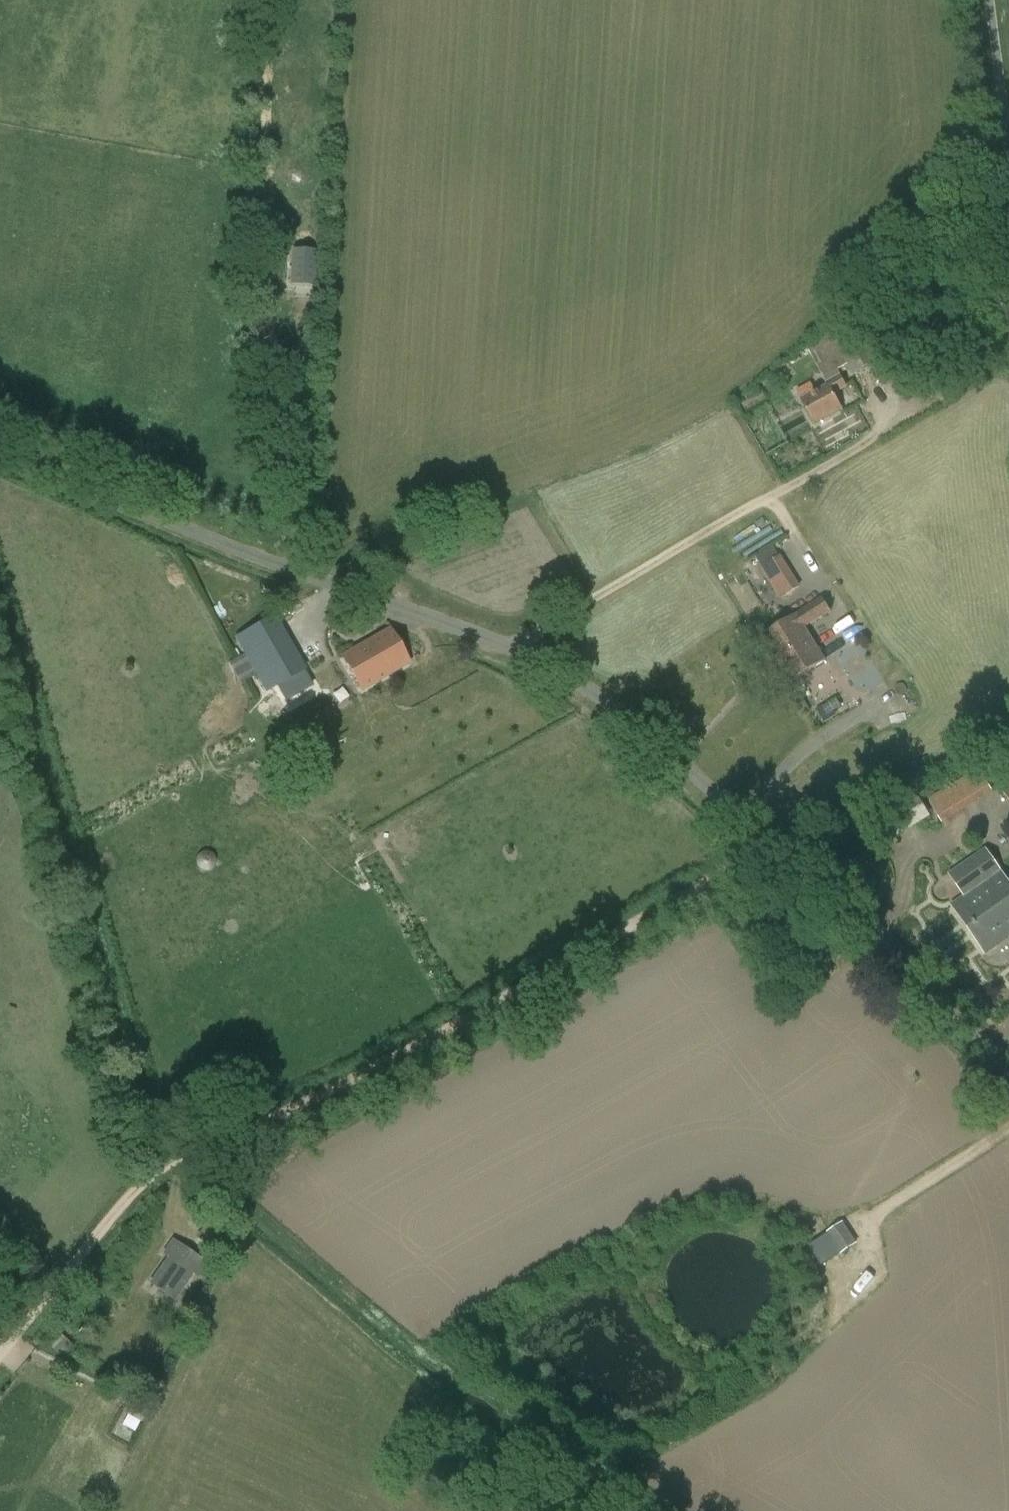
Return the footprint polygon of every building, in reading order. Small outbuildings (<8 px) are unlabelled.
[(287,286),(316,288),(318,253),(289,252),(287,286)] [(829,382),(835,394),(848,387),(839,370),(849,365),(854,375),(879,361),(858,322),(856,322),(853,315),(828,329),(829,331),(807,347),(827,383),(829,382)] [(829,382),(827,383),(801,398),(815,423),(843,408),(835,394),(829,382)] [(779,545),(761,555),(766,565),(785,555),(779,545)] [(760,569),(779,602),(799,590),(781,557),(760,569)] [(762,635),(777,659),(812,638),(805,627),(833,610),(825,596),(762,635)] [(265,691),(304,669),(274,616),(235,638),(265,691)] [(361,690),(409,663),(390,629),(342,656),(361,690)] [(812,638),(777,659),(792,683),(826,662),(812,638)] [(979,769),(928,800),(937,817),(942,825),(994,793),(979,769)] [(969,931),(1008,904),(1008,879),(1004,871),(1002,872),(987,848),(949,871),(966,897),(953,906),(969,931)] [(1008,938),(1008,904),(969,931),(985,954),(1008,938)] [(823,1266),(858,1243),(843,1221),(808,1244),(823,1266)] [(205,1264),(174,1243),(166,1254),(171,1257),(153,1282),(175,1297),(192,1272),(197,1276),(205,1264)]
